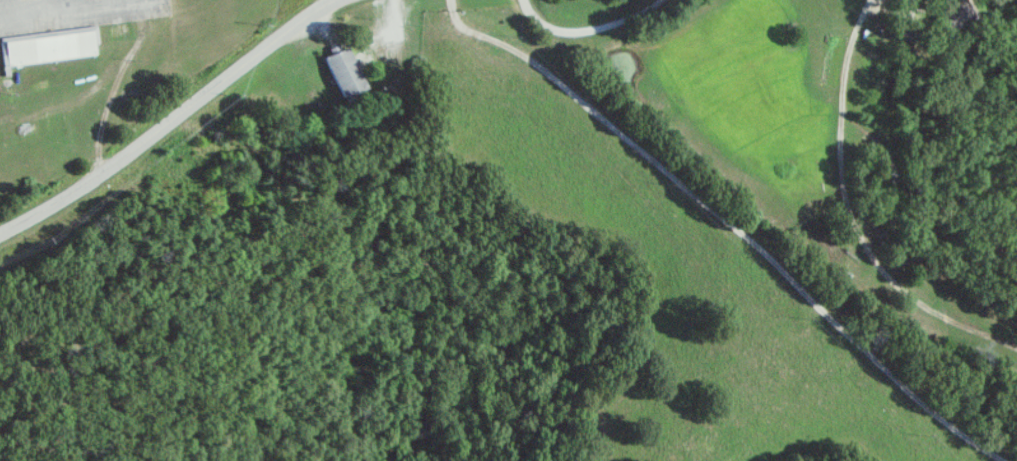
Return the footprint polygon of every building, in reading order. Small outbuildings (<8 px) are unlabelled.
[(933,16),(942,36),(969,24),(959,4),(933,16)] [(114,24),(116,37),(128,36),(126,22),(114,24)] [(0,38),(3,67),(94,56),(93,44),(97,44),(95,27),(0,38)] [(320,57),(336,99),(360,90),(345,48),(320,57)]
